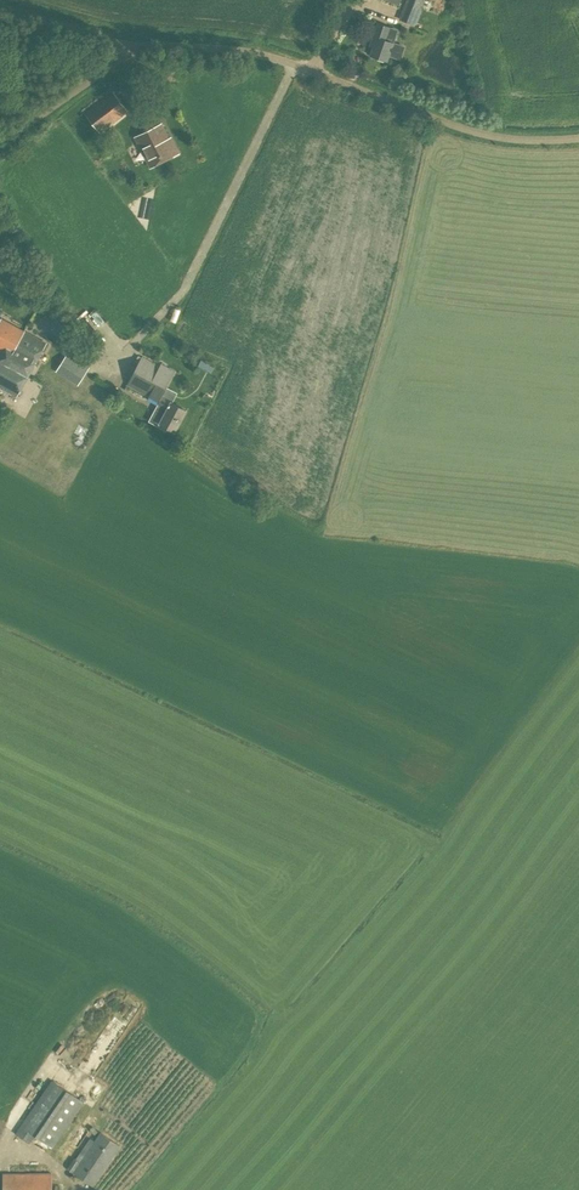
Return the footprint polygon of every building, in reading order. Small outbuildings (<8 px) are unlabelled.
[(424,0),(407,0),(400,19),(415,25),(424,0)] [(400,58),(404,47),(393,43),(386,40),(390,27),(379,23),(371,45),(374,46),(371,55),(387,61),(389,55),(400,58)] [(100,133),(128,111),(113,91),(85,113),(100,133)] [(169,142),(161,124),(136,137),(151,167),(178,154),(171,141),(169,142)] [(24,331),(3,319),(0,324),(0,397),(13,404),(46,342),(27,332),(27,333),(24,331)] [(78,386),(90,367),(68,352),(55,372),(78,386)] [(160,367),(142,358),(128,385),(158,401),(159,402),(157,404),(166,410),(163,415),(159,413),(155,414),(152,419),(154,423),(167,431),(167,429),(175,433),(187,410),(171,401),(172,399),(162,394),(174,371),(161,364),(160,367)] [(102,384),(101,390),(111,393),(113,387),(102,384)] [(53,1148),(84,1102),(52,1080),(16,1133),(30,1143),(35,1135),(53,1148)] [(80,1125),(69,1141),(77,1147),(89,1131),(80,1125)] [(121,1146),(100,1132),(94,1140),(90,1137),(75,1159),(74,1158),(67,1168),(73,1172),(93,1186),(121,1146)] [(52,1173),(3,1173),(3,1189),(52,1189),(52,1173)]
